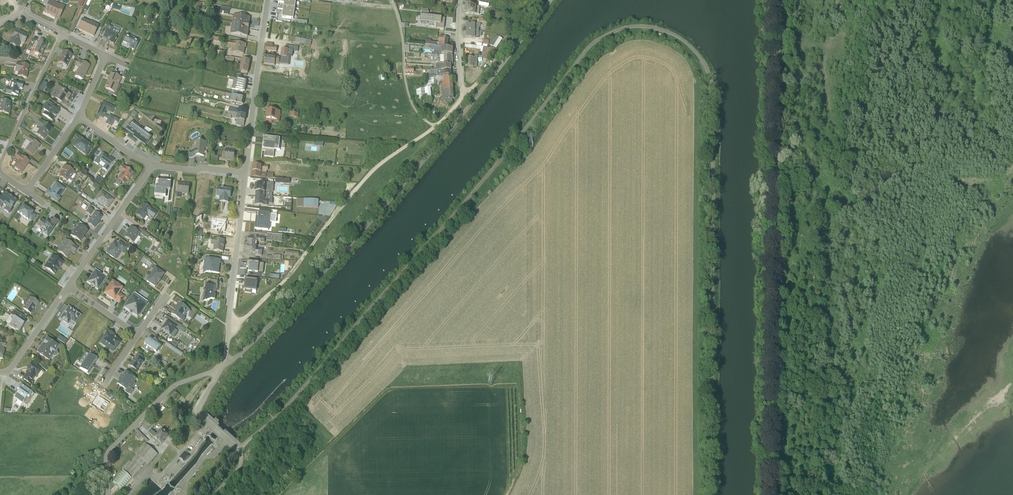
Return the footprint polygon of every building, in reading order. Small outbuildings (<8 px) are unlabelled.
[(47,0),(46,0),(44,4),(45,5),(47,6),(44,12),(55,17),(55,16),(59,18),(64,6),(60,4),(60,5),(49,0),(49,1),(47,0)] [(279,0),(278,6),(279,7),(280,6),(284,7),(284,10),(295,11),(296,3),(279,0)] [(470,17),(479,18),(479,10),(465,7),(465,16),(470,16),(470,17)] [(222,9),(220,17),(229,18),(229,14),(230,14),(231,11),(222,9)] [(295,11),(284,10),(282,21),(293,22),(295,11)] [(436,30),(444,31),(445,21),(442,21),(442,20),(429,19),(429,15),(422,14),(421,18),(420,24),(421,24),(420,25),(428,26),(428,25),(437,26),(436,30)] [(123,26),(127,17),(121,15),(117,24),(123,26)] [(251,21),(250,21),(233,18),(231,37),(248,39),(251,21)] [(82,19),(77,29),(93,36),(99,25),(90,21),(89,22),(82,19)] [(102,38),(107,41),(106,42),(113,45),(121,28),(114,25),(113,28),(108,26),(107,29),(102,38)] [(16,30),(10,43),(18,47),(20,42),(23,43),(28,35),(16,30)] [(129,47),(134,50),(139,40),(130,36),(131,35),(127,33),(123,42),(126,44),(126,45),(129,46),(129,47)] [(34,56),(37,57),(38,57),(39,54),(41,56),(46,45),(43,43),(44,41),(40,39),(34,52),(35,53),(34,55),(34,56)] [(290,39),(290,44),(311,48),(312,43),(290,39)] [(447,50),(448,41),(444,40),(444,39),(439,39),(438,46),(431,45),(431,43),(425,42),(425,48),(447,50)] [(247,47),(229,44),(228,51),(232,52),(231,55),(244,57),(245,51),(246,51),(247,47)] [(273,47),(267,46),(266,53),(276,54),(277,50),(273,50),(273,47)] [(483,60),(487,63),(497,51),(487,50),(483,49),(465,47),(464,51),(481,53),(481,54),(482,55),(481,60),(483,60)] [(453,57),(453,51),(447,50),(425,48),(425,51),(431,52),(431,53),(434,54),(434,56),(453,57)] [(72,54),(63,50),(58,62),(63,64),(63,66),(63,67),(64,68),(65,68),(66,68),(66,67),(72,54)] [(282,51),(281,60),(282,60),(281,62),(280,62),(279,67),(288,68),(288,59),(292,59),(293,53),(288,53),(288,52),(282,51)] [(451,67),(453,67),(453,58),(431,57),(425,56),(424,61),(427,62),(428,60),(430,60),(430,64),(444,64),(444,67),(451,67)] [(478,59),(467,58),(466,69),(477,70),(478,59)] [(280,61),(265,59),(264,67),(279,69),(279,67),(280,62),(280,61)] [(74,76),(82,80),(85,73),(86,74),(89,65),(78,60),(74,66),(75,67),(73,71),(76,72),(74,76)] [(29,66),(17,63),(15,71),(18,72),(17,76),(27,78),(29,66)] [(248,77),(249,70),(250,64),(240,63),(239,68),(238,75),(248,77)] [(118,85),(121,78),(111,74),(111,73),(104,88),(115,92),(113,95),(116,96),(121,86),(118,85)] [(451,101),(454,101),(452,85),(455,85),(455,79),(452,79),(427,78),(426,78),(426,87),(421,88),(422,91),(416,91),(417,102),(431,101),(431,91),(432,90),(432,88),(437,88),(437,85),(442,84),(442,87),(441,87),(442,93),(441,93),(442,98),(441,98),(442,102),(442,104),(445,104),(445,105),(452,105),(451,101)] [(247,84),(230,80),(230,84),(234,84),(232,92),(244,95),(245,90),(246,90),(247,84)] [(22,89),(23,83),(17,82),(17,83),(9,81),(8,85),(10,86),(9,89),(7,88),(5,89),(4,89),(3,90),(3,92),(4,93),(5,94),(11,95),(11,94),(18,96),(19,95),(18,94),(18,93),(19,93),(19,91),(18,91),(18,89),(20,89),(22,89)] [(58,86),(52,96),(62,102),(65,98),(67,100),(71,94),(61,87),(61,88),(58,86)] [(243,107),(245,101),(227,96),(225,103),(243,107)] [(10,108),(7,108),(8,106),(9,106),(10,102),(0,100),(0,112),(9,114),(10,108)] [(58,108),(48,101),(46,104),(45,103),(41,108),(44,111),(42,114),(52,121),(59,111),(57,110),(58,108)] [(103,102),(97,114),(103,117),(106,111),(112,113),(115,107),(103,102)] [(272,126),(272,124),(280,125),(281,114),(275,113),(275,110),(268,109),(266,126),(272,126)] [(226,110),(225,114),(229,114),(228,115),(246,118),(247,113),(239,112),(239,113),(226,110)] [(115,117),(109,114),(107,120),(105,123),(108,124),(111,126),(115,117)] [(236,128),(244,129),(246,118),(228,115),(225,114),(224,120),(227,121),(231,122),(232,119),(234,120),(234,121),(237,122),(236,128)] [(36,126),(32,131),(33,132),(43,140),(46,136),(47,136),(52,128),(40,119),(35,126),(36,126)] [(130,122),(124,131),(128,134),(127,136),(135,142),(137,140),(145,146),(151,138),(130,122)] [(40,145),(29,136),(23,144),(24,146),(23,148),(32,155),(37,147),(39,148),(40,145)] [(80,137),(73,146),(86,155),(93,146),(80,137)] [(279,150),(280,142),(264,140),(262,155),(265,155),(265,160),(273,161),(275,150),(279,150)] [(207,151),(207,145),(196,143),(196,150),(189,149),(189,152),(189,154),(187,154),(187,158),(200,159),(204,159),(205,150),(207,151)] [(97,157),(94,162),(98,165),(100,161),(105,165),(102,168),(106,171),(115,160),(110,156),(109,157),(102,152),(98,158),(97,157)] [(225,162),(230,162),(230,161),(235,162),(236,159),(235,158),(236,152),(232,152),(232,153),(226,152),(225,162)] [(18,170),(21,173),(29,161),(18,153),(14,158),(15,158),(14,160),(16,162),(18,163),(14,168),(15,168),(14,169),(17,171),(18,170)] [(70,184),(73,181),(72,180),(73,180),(71,178),(73,175),(72,174),(73,173),(76,175),(77,174),(64,165),(61,169),(62,170),(58,176),(70,184)] [(115,183),(119,186),(122,182),(124,184),(128,178),(129,178),(132,172),(122,165),(118,171),(121,173),(115,183)] [(268,169),(253,168),(252,180),(274,181),(273,176),(267,176),(267,174),(268,173),(268,169)] [(97,176),(94,180),(100,185),(103,180),(97,176)] [(90,180),(88,178),(86,181),(85,182),(81,188),(84,189),(90,180)] [(156,180),(154,195),(165,196),(165,194),(165,190),(169,190),(170,182),(169,183),(159,182),(159,180),(156,180)] [(178,182),(176,197),(180,198),(181,193),(188,194),(190,184),(178,182)] [(64,189),(56,183),(50,191),(48,190),(46,194),(57,202),(61,198),(59,197),(64,189)] [(220,205),(229,206),(229,201),(231,201),(232,192),(218,190),(218,191),(217,200),(220,200),(220,205)] [(101,191),(95,200),(108,209),(114,200),(101,191)] [(0,208),(2,205),(6,207),(4,210),(8,213),(17,201),(4,192),(0,199),(0,208)] [(272,207),(273,200),(256,199),(256,208),(268,208),(268,207),(272,207)] [(297,202),(296,210),(318,211),(319,203),(297,202)] [(143,203),(135,214),(145,221),(148,218),(146,216),(147,215),(153,219),(157,213),(143,203)] [(23,205),(17,213),(27,220),(28,220),(31,222),(36,215),(33,213),(33,212),(23,205)] [(85,221),(87,223),(94,228),(102,217),(95,212),(90,219),(88,217),(85,221)] [(257,216),(255,233),(269,234),(270,225),(276,226),(277,218),(271,217),(257,216)] [(36,225),(44,231),(42,234),(47,237),(58,221),(53,217),(49,223),(46,221),(45,222),(41,219),(36,225)] [(78,225),(75,228),(75,229),(73,232),(70,235),(82,244),(86,239),(83,237),(84,235),(87,231),(86,230),(78,225)] [(136,230),(130,226),(126,232),(127,233),(125,237),(133,243),(136,244),(140,237),(138,236),(140,233),(147,238),(149,235),(138,227),(136,230)] [(283,239),(268,237),(267,244),(282,245),(283,239)] [(65,239),(57,251),(67,258),(71,252),(74,254),(78,248),(65,239)] [(249,241),(248,248),(257,249),(257,245),(265,246),(265,241),(254,240),(254,241),(249,241)] [(128,247),(119,241),(117,244),(113,242),(105,253),(115,260),(116,260),(121,252),(123,254),(128,247)] [(214,254),(224,255),(225,243),(213,241),(212,248),(214,249),(214,254)] [(255,259),(262,259),(263,253),(257,252),(257,249),(248,248),(247,255),(252,255),(252,257),(255,257),(255,259)] [(60,268),(63,263),(52,255),(44,267),(54,274),(59,268),(60,268)] [(205,261),(203,275),(219,277),(220,266),(221,267),(222,263),(205,261)] [(146,280),(155,287),(157,283),(158,283),(161,279),(160,278),(163,274),(155,269),(157,266),(154,263),(151,267),(153,269),(146,280)] [(264,267),(248,265),(247,271),(250,271),(249,275),(263,277),(264,267)] [(98,290),(107,275),(103,272),(102,274),(95,270),(87,282),(98,290)] [(113,281),(104,293),(107,296),(110,298),(113,300),(114,299),(120,303),(124,296),(119,293),(123,288),(113,281)] [(215,303),(216,298),(215,297),(218,287),(216,296),(218,293),(218,289),(218,286),(218,284),(208,282),(200,300),(200,301),(207,304),(207,303),(215,303)] [(245,296),(246,296),(252,297),(252,293),(256,294),(257,288),(259,289),(259,284),(246,282),(245,287),(246,287),(245,296)] [(137,317),(145,305),(145,304),(148,301),(135,292),(132,295),(124,308),(129,312),(130,311),(132,313),(137,317)] [(39,303),(31,297),(29,296),(28,296),(23,303),(23,305),(25,306),(21,311),(24,313),(25,311),(30,314),(32,310),(33,309),(34,308),(35,307),(35,308),(39,303)] [(175,309),(171,314),(183,322),(185,318),(184,318),(187,314),(188,315),(191,311),(180,303),(177,308),(178,308),(177,310),(175,309)] [(68,307),(59,319),(68,325),(71,321),(74,324),(80,315),(68,307)] [(14,310),(6,322),(9,324),(9,325),(15,330),(16,329),(19,331),(22,327),(21,326),(26,318),(20,313),(19,314),(14,310)] [(174,325),(165,318),(161,324),(165,326),(162,330),(161,329),(158,333),(166,339),(168,336),(170,337),(176,328),(173,326),(174,325)] [(186,330),(178,324),(176,327),(178,328),(177,329),(183,333),(186,330)] [(114,335),(108,331),(100,343),(112,352),(120,341),(113,336),(114,335)] [(36,352),(49,361),(52,356),(54,356),(55,356),(56,356),(57,355),(57,354),(58,353),(56,350),(60,345),(47,337),(36,352)] [(150,349),(156,353),(162,346),(160,345),(155,338),(153,339),(149,337),(144,344),(145,345),(142,348),(148,353),(150,349)] [(79,368),(88,374),(93,367),(92,366),(97,360),(96,359),(98,357),(94,354),(92,357),(85,352),(78,362),(82,365),(79,368)] [(143,358),(138,354),(129,365),(137,371),(143,362),(142,360),(143,358)] [(37,375),(41,370),(32,363),(30,365),(28,367),(30,369),(23,379),(30,384),(36,376),(37,376),(36,376),(36,375),(37,375)] [(137,379),(130,374),(126,371),(122,377),(123,377),(120,381),(117,384),(124,388),(123,390),(125,392),(127,394),(130,395),(133,390),(132,389),(135,383),(134,382),(137,379)] [(26,406),(34,394),(32,393),(21,385),(17,390),(16,390),(14,392),(15,392),(14,393),(14,396),(13,398),(22,404),(23,403),(26,406)] [(180,397),(175,393),(171,397),(176,402),(180,397)] [(148,421),(142,427),(147,432),(153,425),(148,421)] [(151,430),(148,433),(161,445),(169,437),(162,430),(157,435),(151,430)] [(137,431),(135,432),(137,434),(135,437),(140,441),(142,439),(147,443),(148,442),(137,431)] [(148,466),(158,455),(145,444),(122,468),(122,469),(121,470),(123,471),(112,483),(121,490),(146,463),(148,466)] [(189,453),(187,451),(180,459),(184,463),(189,458),(187,456),(189,453)]
